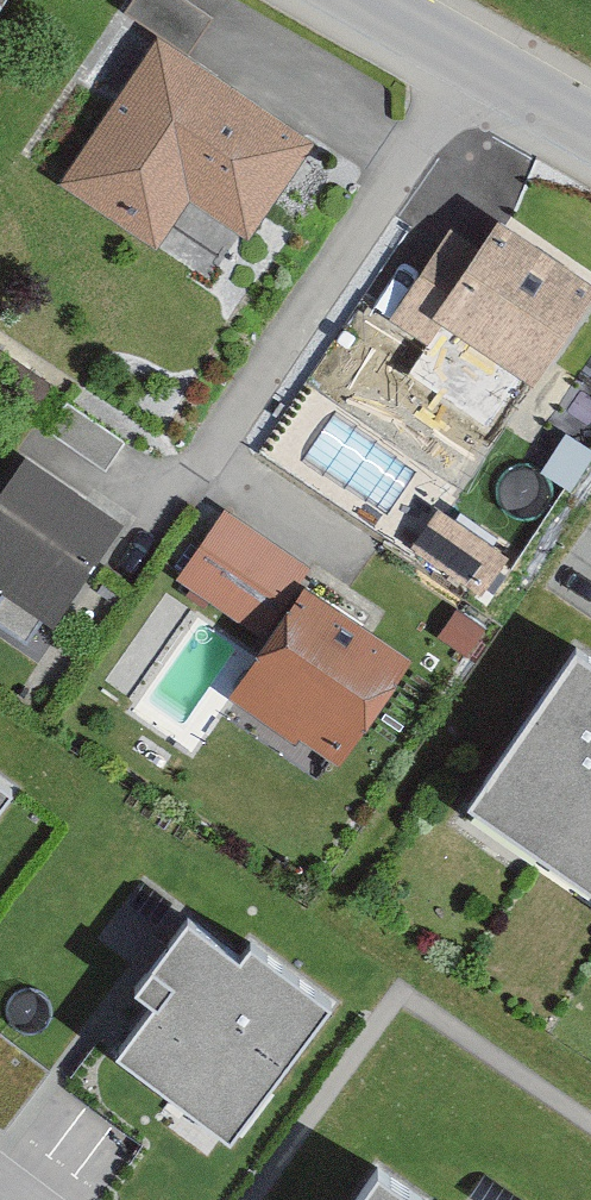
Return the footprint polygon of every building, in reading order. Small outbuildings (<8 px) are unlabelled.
[(155,45),(57,193),(151,255),(186,202),(247,242),(309,149),(180,63),(219,6),(210,0),(141,0),(125,25),(155,45)] [(502,230),(466,283),(434,261),(386,329),(427,358),(446,332),(536,395),(590,316),(590,292),(502,230)] [(17,468),(0,493),(0,598),(52,634),(118,539),(17,468)] [(508,568),(437,520),(409,560),(480,608),(508,568)] [(307,578),(223,523),(177,591),(265,649),(227,706),(336,778),(408,669),(296,594),(307,578)] [(582,662),(475,815),(590,896),(590,669),(582,662)] [(11,783),(0,774),(0,798),(11,783)] [(214,910),(113,1040),(226,1127),(326,997),(214,910)] [(358,1167),(335,1199),(407,1199),(358,1167)]
